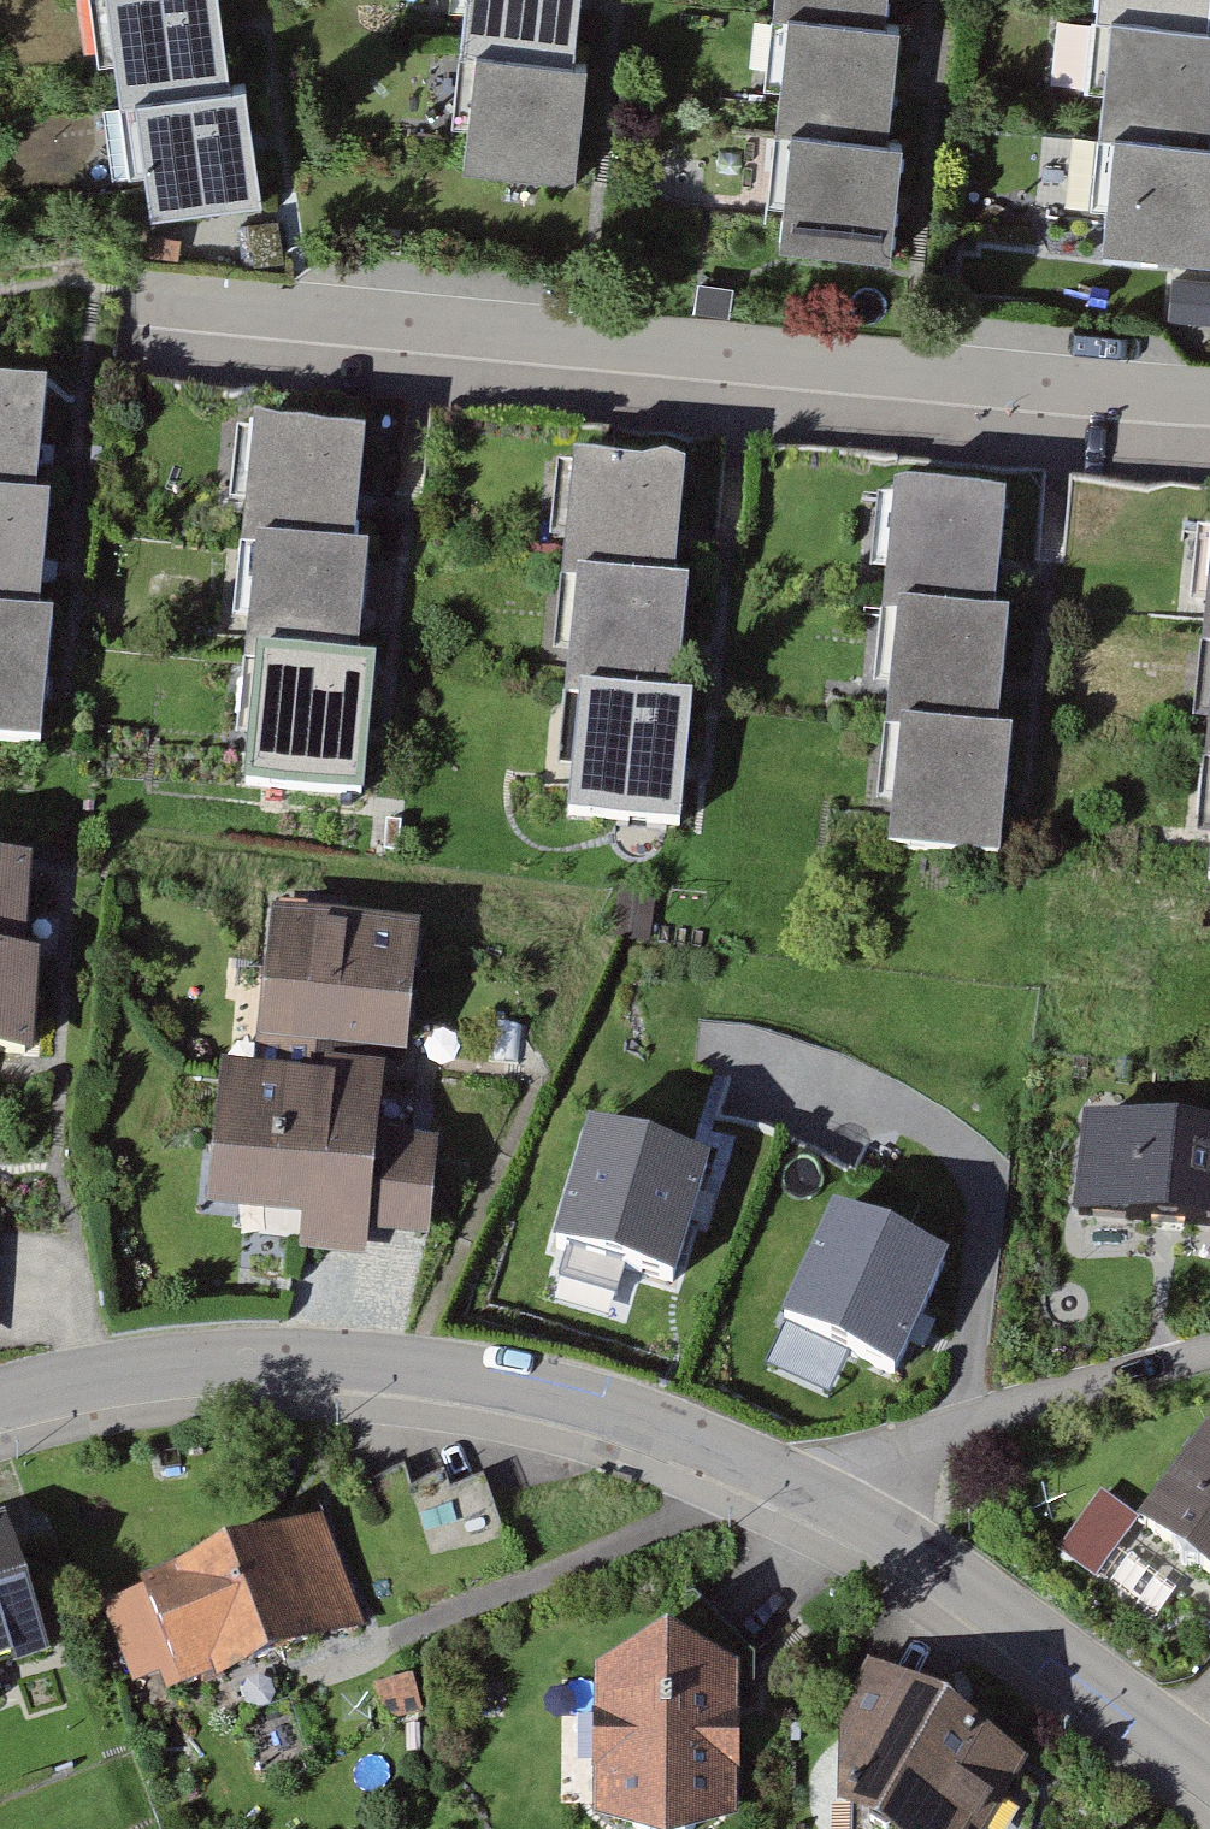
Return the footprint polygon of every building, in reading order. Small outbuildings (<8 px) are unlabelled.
[(117,96),(129,94),(152,216),(259,196),(237,77),(223,80),(209,0),(99,0),(117,96)] [(458,50),(472,51),(464,167),(573,174),(580,59),(566,58),(570,0),(461,0),(458,50)] [(755,9),(774,11),(765,127),(780,128),(771,253),(896,262),(905,144),(887,142),(897,13),(878,11),(879,0),(756,0),(755,9)] [(1070,23),(1089,24),(1080,140),(1095,141),(1086,266),(1209,276),(1209,156),(1203,156),(1209,58),(1209,26),(1193,25),(1195,0),(1072,0),(1070,23)] [(1169,279),(1166,322),(1209,325),(1209,282),(1169,279)] [(0,386),(0,741),(43,746),(56,628),(39,626),(53,497),(34,495),(46,391),(0,386)] [(359,439),(236,427),(225,537),(244,539),(232,655),(247,657),(235,781),(360,794),(372,675),(354,673),(367,544),(348,543),(359,439)] [(678,471),(555,458),(544,569),(562,571),(550,687),(566,688),(553,813),(678,826),(690,708),(672,706),(686,577),(667,575),(678,471)] [(998,503),(875,491),(864,602),(883,604),(872,720),(887,721),(875,846),(1000,858),(1012,740),(994,738),(1007,609),(987,607),(998,503)] [(1193,528),(1183,639),(1201,640),(1191,756),(1206,758),(1195,883),(1209,884),(1209,529),(1193,528)] [(0,859),(0,1056),(37,1059),(44,960),(30,959),(36,862),(0,859)] [(421,927),(274,913),(262,1044),(409,1057),(421,927)] [(327,1083),(217,1069),(198,1209),(295,1222),(291,1248),(361,1257),(365,1232),(425,1239),(438,1136),(382,1129),(390,1074),(329,1066),(327,1083)] [(1088,1119),(1079,1215),(1209,1228),(1209,1130),(1088,1119)] [(556,1252),(674,1285),(706,1173),(587,1140),(556,1252)] [(831,1218),(785,1322),(903,1374),(949,1270),(831,1218)] [(1207,1424),(1139,1520),(1209,1570),(1209,1427),(1207,1424)] [(1057,1547),(1094,1574),(1137,1514),(1101,1487),(1057,1547)] [(0,1518),(0,1664),(55,1645),(9,1515),(0,1518)] [(310,1517),(93,1602),(135,1709),(352,1624),(310,1517)] [(585,1669),(586,1816),(601,1828),(684,1828),(722,1812),(718,1667),(631,1634),(585,1669)] [(852,1667),(805,1821),(820,1828),(983,1828),(1013,1770),(852,1667)]
